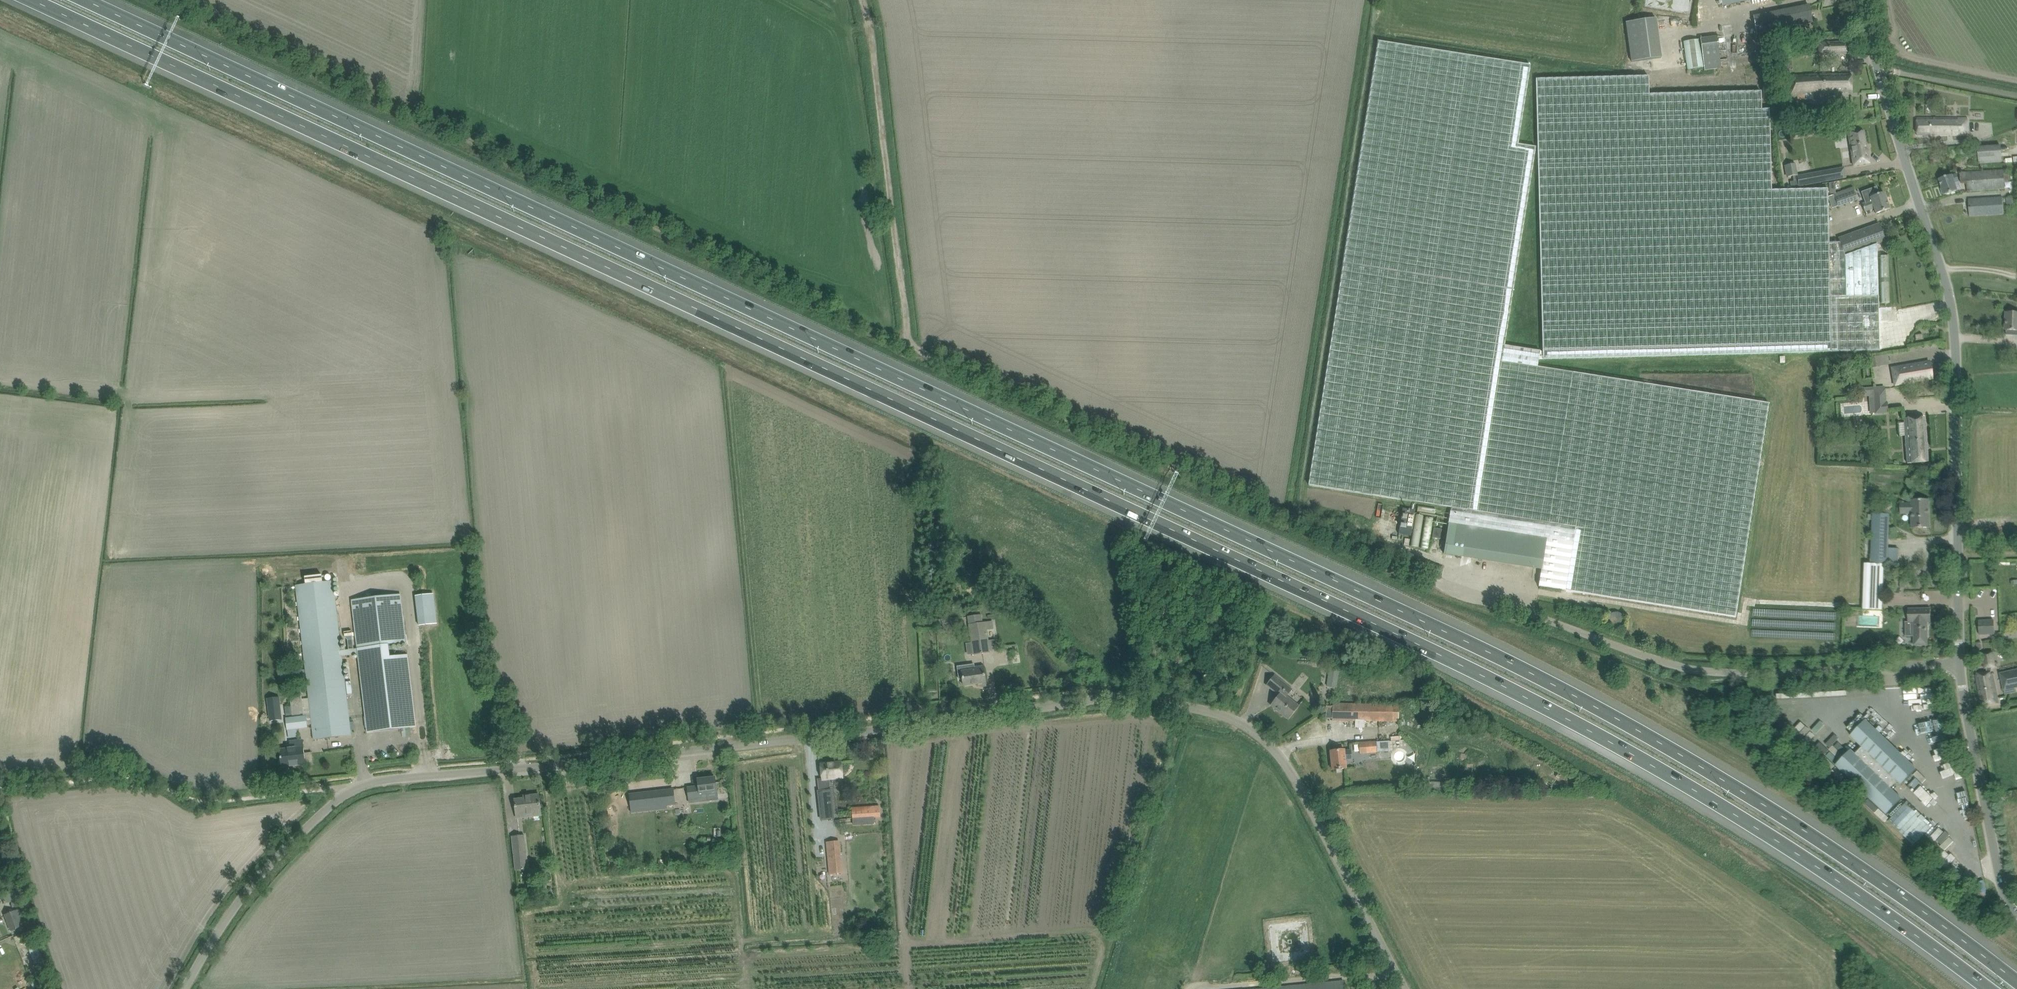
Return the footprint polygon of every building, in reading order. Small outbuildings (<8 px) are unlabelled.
[(1756,34),(1812,23),(1808,5),(1753,16),(1756,34)] [(1661,58),(1656,18),(1626,22),(1631,62),(1661,58)] [(1748,48),(1750,47),(1747,32),(1747,31),(1732,33),(1730,23),(1722,25),(1723,34),(1699,38),(1704,70),(1752,63),(1748,48)] [(1703,67),(1699,39),(1683,41),(1687,69),(1703,67)] [(1343,263),(1309,485),(1451,508),(1444,553),(1542,569),(1539,586),(1736,617),(1739,596),(1739,594),(1769,403),(1537,366),(1538,359),(1542,359),(1543,359),(1542,351),(1504,345),(1535,147),(1517,144),(1530,65),(1378,41),(1343,263)] [(1846,54),(1846,42),(1818,43),(1818,55),(1846,54)] [(1790,75),(1791,99),(1814,98),(1813,93),(1851,92),(1851,74),(1813,75),(1790,75)] [(1838,238),(1839,242),(1828,243),(1827,188),(1771,190),(1769,109),(1761,109),(1760,91),(1648,94),(1648,76),(1535,79),(1542,351),(1543,359),(1879,350),(1876,244),(1885,241),(1879,224),(1838,238)] [(1917,118),(1917,136),(1967,134),(1967,118),(1917,118)] [(1848,134),(1853,165),(1869,163),(1864,131),(1848,134)] [(1978,147),(1979,163),(2001,162),(2001,146),(1978,147)] [(1795,165),(1785,166),(1787,177),(1792,176),(1793,181),(1797,180),(1796,176),(1797,176),(1797,175),(1795,165)] [(1797,176),(1796,176),(1797,180),(1798,186),(1808,184),(1816,183),(1845,177),(1844,168),(1824,171),(1814,173),(1797,176)] [(1960,173),(1961,183),(1967,183),(1968,191),(2004,189),(2003,170),(1960,173)] [(1955,183),(1959,181),(1957,174),(1952,175),(1939,179),(1944,195),(1957,191),(1955,183)] [(1871,201),(1862,204),(1864,211),(1874,208),(1876,213),(1880,212),(1889,209),(1883,192),(1878,194),(1876,187),(1867,190),(1870,197),(1871,201)] [(1833,195),(1837,206),(1857,199),(1853,188),(1833,195)] [(1968,199),(1969,216),(2003,214),(2002,197),(1968,199)] [(2006,209),(2008,209),(2008,213),(2016,213),(2016,208),(2016,197),(2005,197),(2006,209)] [(2006,312),(2005,330),(2016,331),(2016,312),(2006,312)] [(1870,356),(1872,366),(1881,365),(1879,354),(1870,356)] [(1891,367),(1894,384),(1932,379),(1930,362),(1891,367)] [(1875,414),(1887,413),(1886,403),(1874,404),(1875,414)] [(1924,417),(1904,418),(1904,422),(1905,435),(1907,463),(1918,462),(1928,462),(1924,417)] [(1912,500),(1912,503),(1900,503),(1900,513),(1912,513),(1912,527),(1929,527),(1928,500),(1912,500)] [(1398,534),(1410,536),(1414,510),(1402,508),(1398,534)] [(1863,609),(1882,610),(1883,564),(1887,565),(1889,514),(1872,513),(1872,514),(1868,514),(1868,520),(1872,520),(1870,563),(1864,563),(1863,609)] [(1434,528),(1432,538),(1440,539),(1441,529),(1434,528)] [(350,725),(342,656),(357,654),(358,661),(366,733),(416,727),(408,655),(390,657),(388,644),(406,642),(401,594),(351,599),(356,648),(341,649),(333,580),(295,585),(304,660),(311,714),(313,729),(314,739),(351,735),(350,725)] [(434,594),(416,596),(419,625),(437,623),(434,594)] [(1927,645),(1927,622),(1930,622),(1930,608),(1920,609),(1907,609),(1908,622),(1913,622),(1913,627),(1914,645),(1927,645)] [(1606,620),(1606,621),(1606,622),(1606,623),(1607,624),(1607,625),(1609,627),(1610,628),(1611,628),(1612,629),(1614,629),(1616,629),(1617,629),(1618,629),(1619,628),(1621,627),(1621,626),(1622,625),(1623,625),(1623,623),(1623,622),(1624,622),(1624,620),(1624,619),(1624,618),(1623,617),(1623,616),(1622,615),(1621,614),(1620,613),(1619,612),(1618,612),(1617,611),(1616,611),(1615,611),(1614,611),(1612,611),(1612,612),(1611,612),(1610,612),(1609,613),(1608,614),(1607,616),(1606,617),(1606,618),(1606,619),(1606,620)] [(975,617),(968,617),(969,624),(973,654),(989,652),(986,629),(993,628),(992,621),(985,622),(983,623),(982,616),(975,617)] [(1996,634),(1994,621),(1980,622),(1982,636),(1996,634)] [(1998,703),(1993,674),(1991,674),(1991,667),(1995,666),(1992,651),(1981,653),(1984,668),(1986,668),(1986,674),(1975,675),(1980,705),(1981,705),(1998,703)] [(1178,655),(1173,659),(1176,664),(1181,660),(1178,655)] [(962,679),(963,685),(985,682),(983,666),(975,667),(975,669),(975,670),(974,663),(957,666),(959,679),(962,679)] [(1326,685),(1336,687),(1338,668),(1329,667),(1326,685)] [(2000,674),(2004,690),(2016,687),(2016,670),(2000,674)] [(1266,685),(1279,695),(1271,705),(1288,719),(1298,706),(1286,697),(1292,689),(1274,675),(1266,685)] [(281,720),(279,705),(279,698),(267,699),(268,705),(270,721),(281,720)] [(303,700),(292,700),(293,713),(303,713),(303,700)] [(1332,720),(1398,721),(1399,705),(1339,704),(1339,706),(1332,706),(1332,720)] [(1917,715),(1920,741),(1946,738),(1943,711),(1917,715)] [(307,724),(306,715),(286,717),(287,730),(288,730),(288,733),(297,732),(296,728),(307,727),(307,724)] [(1850,750),(1835,765),(1886,815),(1901,799),(1890,788),(1897,781),(1901,785),(1916,769),(1865,720),(1850,736),(1862,747),(1855,754),(1850,750)] [(291,749),(280,750),(282,767),(305,764),(303,740),(290,742),(291,749)] [(1376,751),(1389,750),(1388,741),(1376,741),(1376,740),(1358,742),(1359,754),(1376,752),(1376,751)] [(1345,760),(1351,759),(1350,750),(1344,750),(1344,749),(1330,751),(1332,770),(1346,768),(1345,760)] [(822,779),(817,779),(821,818),(824,817),(824,819),(834,818),(830,790),(829,790),(828,784),(829,784),(828,781),(828,779),(843,777),(841,762),(820,764),(822,779)] [(689,798),(695,798),(695,794),(708,792),(709,796),(709,798),(711,799),(713,799),(715,799),(716,797),(716,795),(716,791),(717,791),(715,777),(697,779),(698,786),(688,787),(689,798)] [(665,790),(629,794),(631,809),(666,804),(665,790)] [(514,799),(516,809),(517,818),(519,818),(519,817),(517,817),(517,813),(527,812),(527,815),(541,813),(539,794),(523,796),(524,798),(514,799)] [(1890,819),(1916,844),(1926,834),(1933,841),(1942,831),(1909,800),(1890,819)] [(851,807),(852,819),(880,817),(879,805),(851,807)] [(512,836),(516,870),(528,868),(524,835),(512,836)] [(838,841),(827,842),(829,874),(841,873),(838,841)] [(1,893),(3,903),(15,901),(13,891),(1,893)] [(32,922),(25,905),(3,914),(9,931),(32,922)] [(22,933),(28,948),(34,946),(28,931),(22,933)] [(1343,981),(1257,988),(1344,988),(1343,981)]
